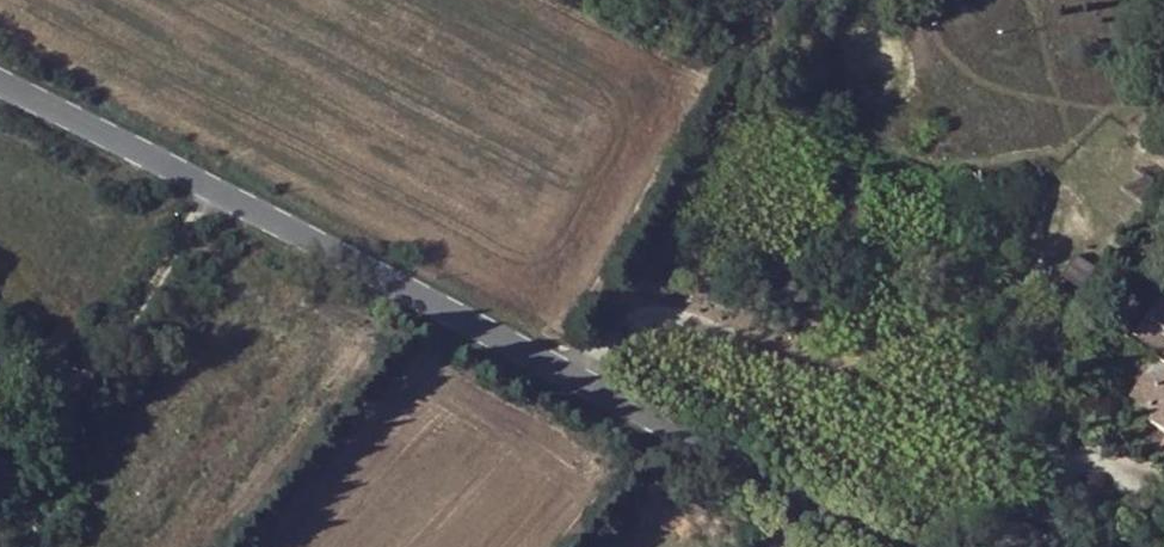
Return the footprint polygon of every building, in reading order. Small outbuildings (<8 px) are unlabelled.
[(1162,285),(1131,333),(1153,347),(1163,353),(1163,286),(1162,285)] [(1105,336),(1112,324),(1101,318),(1094,329),(1105,336)] [(1163,371),(1163,353),(1153,347),(1117,403),(1135,415),(1163,371)] [(1135,415),(1163,434),(1163,371),(1135,415)]
